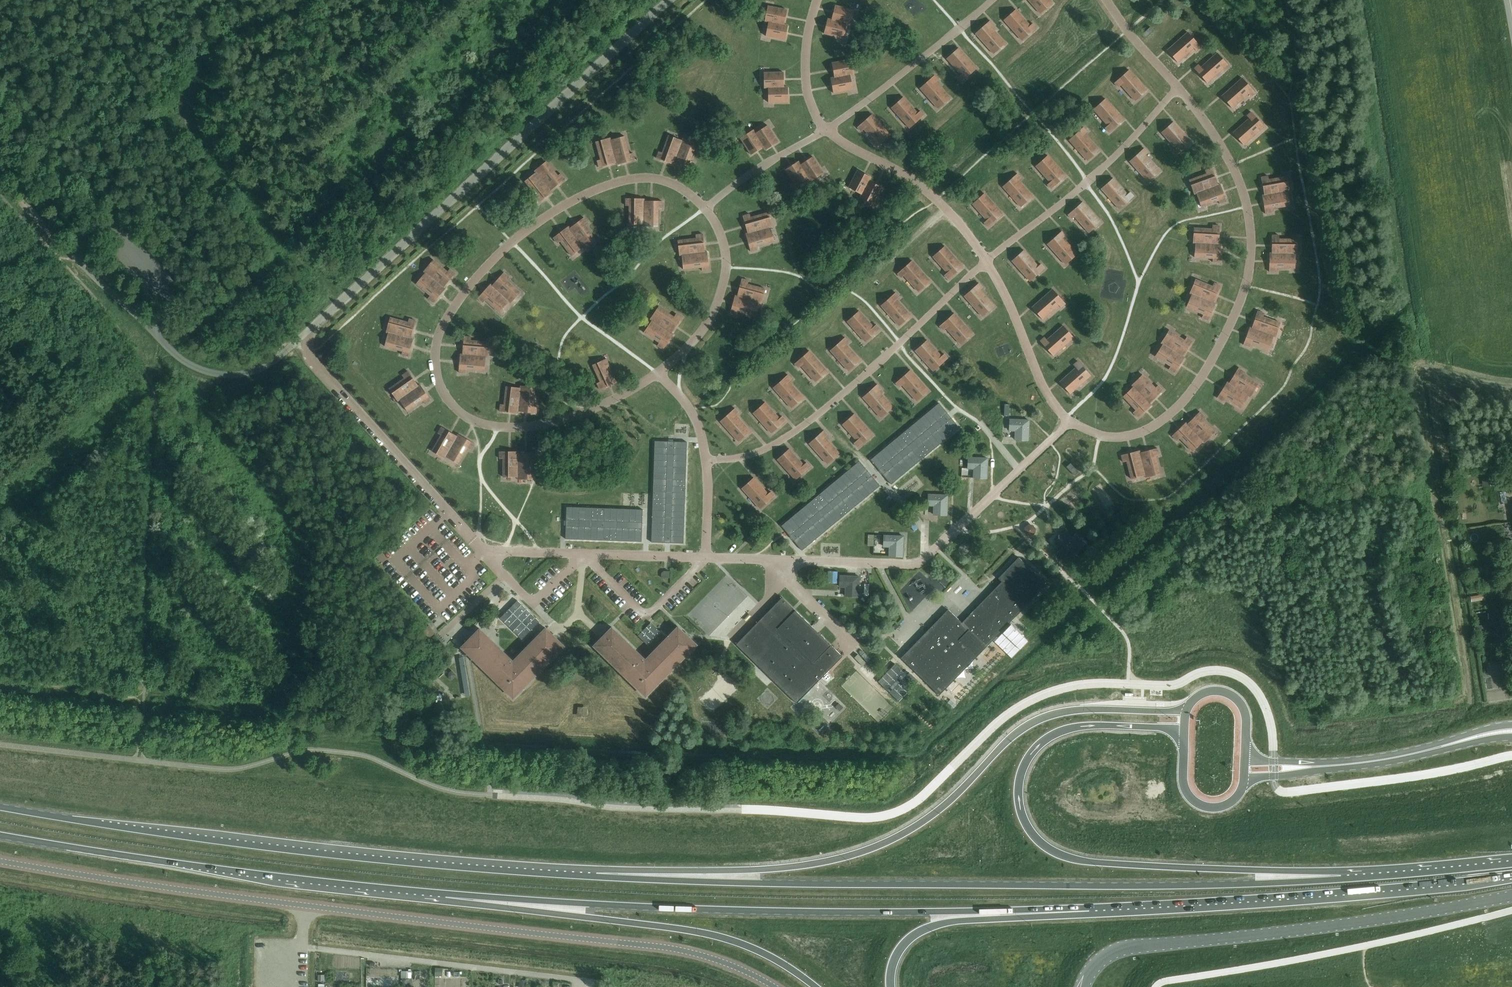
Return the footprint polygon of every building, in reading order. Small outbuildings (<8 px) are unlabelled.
[(1041,12),(1040,13),(1052,3),(1052,2),(1051,3),(1049,0),(1030,0),(1041,12)] [(828,19),(827,19),(851,25),(851,24),(850,24),(853,11),(854,11),(854,10),(835,5),(835,6),(832,20),(828,19)] [(765,21),(788,25),(784,24),(786,10),(787,10),(786,10),(768,6),(767,6),(768,7),(765,20),(765,21)] [(1033,24),(1033,23),(1029,26),(1015,10),(1016,10),(1016,9),(1004,20),(1005,20),(1022,39),(1022,40),(1037,27),(1036,27),(1036,28),(1033,30),(1029,26),(1032,24),(1033,24)] [(851,25),(827,19),(828,19),(825,33),(824,33),(825,34),(843,38),(843,37),(846,24),(850,25),(851,25)] [(990,21),(990,20),(975,33),(976,33),(994,53),(993,53),(994,54),(1005,43),(1004,43),(991,28),(994,25),(993,24),(993,25),(990,27),(987,23),(990,21)] [(788,25),(765,21),(769,22),(766,35),(766,36),(785,40),(785,39),(787,25),(788,26),(788,25)] [(1145,39),(1154,31),(1150,27),(1141,35),(1145,39)] [(1196,51),(1197,50),(1196,50),(1193,47),(1197,43),(1200,46),(1200,47),(1201,47),(1188,32),(1187,32),(1188,33),(1168,51),(1167,50),(1177,62),(1178,62),(1177,61),(1193,47),(1196,51)] [(958,77),(959,77),(959,76),(962,74),(965,78),(963,81),(962,80),(962,81),(977,68),(976,68),(958,49),(959,48),(958,48),(947,58),(947,59),(948,58),(962,74),(958,77)] [(1195,68),(1194,68),(1207,83),(1207,82),(1227,64),(1227,65),(1228,65),(1217,53),(1217,54),(1201,68),(1198,64),(1198,65),(1199,65),(1201,68),(1197,72),(1195,69),(1195,68)] [(830,78),(831,78),(854,74),(853,74),(851,60),(851,59),(850,59),(832,63),(835,77),(830,78)] [(1114,83),(1115,83),(1115,82),(1118,80),(1121,84),(1119,87),(1118,86),(1118,87),(1122,84),(1136,100),(1135,100),(1135,101),(1147,90),(1146,90),(1129,71),(1129,70),(1114,83)] [(764,87),(788,87),(783,87),(783,73),(784,73),(784,72),(764,72),(764,73),(765,87),(764,87)] [(854,74),(831,78),(831,79),(831,78),(834,92),(833,92),(833,93),(834,93),(853,89),(852,89),(849,75),(854,74)] [(934,76),(935,75),(934,75),(920,88),(921,88),(938,107),(938,108),(938,109),(950,98),(949,98),(935,82),(938,79),(937,79),(938,80),(935,82),(931,78),(934,76)] [(1250,96),(1251,96),(1251,95),(1250,96),(1248,93),(1252,89),(1254,92),(1254,93),(1255,92),(1242,78),(1241,78),(1242,79),(1222,96),(1221,96),(1232,108),(1232,107),(1248,93),(1250,96)] [(625,91),(634,83),(630,79),(622,87),(625,91)] [(788,87),(764,87),(764,88),(769,88),(769,102),(768,102),(788,102),(788,101),(787,101),(787,87),(788,87)] [(920,111),(921,111),(920,111),(917,113),(903,98),(904,97),(903,97),(891,107),(892,108),(892,107),(910,127),(909,127),(910,128),(924,115),(924,114),(923,115),(924,115),(921,118),(917,114),(920,111)] [(1108,132),(1109,132),(1124,119),(1123,119),(1122,119),(1105,99),(1106,99),(1105,98),(1093,109),(1094,109),(1108,125),(1105,128),(1106,128),(1106,127),(1108,125),(1112,129),(1109,131),(1108,132)] [(1247,116),(1247,115),(1246,116),(1249,119),(1234,133),(1233,132),(1233,133),(1243,145),(1244,144),(1243,144),(1263,126),(1263,127),(1264,126),(1251,112),(1250,112),(1251,113),(1251,112),(1254,115),(1250,119),(1247,116)] [(857,127),(858,127),(861,124),(864,128),(862,131),(861,130),(861,131),(865,128),(879,144),(878,145),(890,135),(890,134),(889,135),(872,115),(872,114),(857,127)] [(1173,151),(1174,151),(1174,150),(1177,148),(1180,152),(1177,154),(1177,155),(1192,142),(1191,141),(1190,142),(1173,122),(1174,122),(1173,121),(1161,132),(1162,132),(1176,148),(1173,151)] [(753,130),(766,150),(766,149),(777,141),(778,142),(778,141),(767,125),(767,126),(755,133),(753,130)] [(1083,128),(1084,127),(1083,127),(1069,140),(1070,140),(1087,159),(1087,160),(1099,150),(1099,149),(1098,150),(1084,134),(1087,131),(1086,131),(1087,131),(1084,134),(1080,130),(1083,127),(1083,128)] [(765,150),(766,150),(753,130),(752,130),(753,130),(741,138),(740,138),(750,154),(751,155),(751,154),(763,146),(765,150)] [(673,164),(674,164),(683,138),(681,142),(676,140),(676,139),(669,136),(669,135),(662,153),(659,151),(659,152),(662,153),(660,159),(657,158),(656,158),(660,160),(661,159),(673,164)] [(610,138),(617,165),(617,164),(631,160),(631,161),(635,160),(635,159),(631,160),(629,154),(633,153),(629,154),(624,136),(624,137),(617,139),(617,140),(611,142),(610,138)] [(616,162),(617,164),(617,165),(610,138),(610,140),(604,141),(604,140),(597,142),(596,141),(596,142),(601,159),(597,160),(597,161),(601,160),(602,166),(599,167),(603,166),(616,162)] [(674,164),(675,162),(688,166),(687,167),(691,169),(692,168),(688,167),(690,161),(694,162),(690,161),(697,143),(696,143),(696,144),(689,141),(688,142),(683,140),(683,138),(674,164)] [(1144,149),(1144,148),(1129,161),(1130,161),(1148,180),(1147,181),(1148,181),(1160,171),(1159,170),(1159,171),(1145,155),(1148,152),(1147,152),(1147,153),(1144,155),(1141,151),(1144,148),(1144,149)] [(1047,184),(1048,185),(1048,184),(1051,182),(1054,186),(1052,188),(1051,188),(1051,189),(1066,176),(1065,175),(1065,176),(1047,156),(1048,156),(1048,155),(1036,166),(1037,166),(1051,181),(1047,184)] [(801,165),(799,163),(798,161),(811,181),(811,180),(823,173),(813,156),(812,157),(801,165)] [(552,192),(551,190),(561,181),(562,182),(565,179),(562,181),(558,176),(561,174),(561,173),(558,176),(546,161),(546,162),(540,167),(541,168),(536,172),(535,170),(552,192)] [(811,181),(798,161),(798,162),(786,169),(785,169),(786,170),(796,186),(797,185),(796,185),(808,177),(811,181)] [(1194,194),(1220,184),(1217,185),(1213,172),(1212,168),(1211,168),(1213,171),(1207,174),(1205,170),(1206,174),(1189,180),(1189,181),(1190,180),(1192,188),(1194,187),(1196,193),(1194,193),(1194,194)] [(552,192),(535,170),(537,174),(532,177),(532,176),(526,181),(525,181),(536,195),(533,198),(534,198),(537,196),(541,201),(538,203),(541,201),(541,200),(552,192)] [(860,198),(871,177),(870,177),(858,171),(858,170),(857,171),(848,187),(849,188),(849,187),(862,194),(859,198),(860,198)] [(1017,174),(1018,174),(1017,173),(1003,186),(1003,187),(1004,186),(1021,206),(1020,206),(1021,207),(1033,196),(1032,196),(1018,181),(1021,178),(1021,177),(1020,178),(1018,180),(1014,176),(1017,174)] [(1262,195),(1289,191),(1289,190),(1287,191),(1286,185),(1288,184),(1286,177),(1287,177),(1287,176),(1269,179),(1268,176),(1267,176),(1268,180),(1262,181),(1261,177),(1262,181),(1265,195),(1262,195)] [(869,181),(870,179),(871,177),(860,198),(873,204),(872,205),(873,205),(882,187),(881,188),(869,181)] [(1130,193),(1130,192),(1127,195),(1113,179),(1113,178),(1101,188),(1101,189),(1102,188),(1119,208),(1119,209),(1134,196),(1133,196),(1130,199),(1127,195),(1130,192),(1130,193)] [(1220,184),(1194,194),(1198,193),(1200,198),(1199,199),(1201,206),(1201,207),(1218,200),(1220,204),(1219,200),(1225,198),(1226,201),(1225,197),(1224,197),(1220,185),(1220,184)] [(1289,191),(1262,195),(1262,196),(1263,196),(1265,209),(1264,209),(1265,213),(1266,213),(1265,210),(1271,209),(1272,212),(1271,208),(1290,205),(1289,205),(1288,197),(1286,197),(1285,192),(1289,191)] [(988,226),(988,227),(1002,214),(1002,213),(1001,214),(984,194),(985,194),(984,193),(972,204),(973,204),(987,219),(984,222),(984,223),(985,222),(987,219),(991,224),(988,226)] [(644,226),(644,198),(644,199),(630,199),(630,198),(626,198),(626,199),(629,199),(629,205),(626,205),(629,206),(629,224),(630,224),(630,223),(637,223),(637,222),(643,222),(643,226),(644,226)] [(644,198),(644,226),(644,224),(650,224),(650,226),(658,226),(658,208),(662,208),(658,208),(658,201),(662,201),(658,201),(644,201),(644,198)] [(1068,214),(1068,215),(1069,214),(1068,214),(1071,212),(1075,216),(1072,218),(1071,218),(1072,219),(1075,216),(1089,232),(1089,233),(1101,222),(1100,222),(1082,202),(1083,202),(1082,201),(1068,214)] [(746,234),(773,226),(772,226),(771,226),(769,221),(770,220),(768,213),(769,213),(768,212),(751,217),(750,214),(749,214),(750,217),(744,219),(743,216),(744,220),(745,220),(748,233),(746,234)] [(568,226),(585,249),(584,247),(589,243),(589,244),(595,240),(596,240),(585,225),(588,223),(585,225),(581,220),(584,218),(584,217),(580,220),(581,220),(570,229),(568,226)] [(1193,242),(1221,244),(1218,244),(1219,230),(1219,226),(1219,229),(1213,229),(1213,225),(1212,225),(1212,229),(1194,228),(1194,229),(1194,236),(1195,236),(1195,242),(1193,242)] [(585,249),(568,226),(568,227),(557,235),(553,237),(554,238),(557,236),(560,241),(557,243),(558,243),(561,241),(572,256),(572,255),(578,250),(577,249),(582,246),(584,249),(585,249)] [(773,226),(746,234),(750,247),(751,251),(750,248),(756,246),(757,250),(758,249),(757,246),(774,241),(774,240),(771,233),(770,233),(769,228),(773,226)] [(1062,232),(1062,231),(1047,244),(1048,244),(1048,243),(1066,263),(1065,264),(1077,254),(1077,253),(1076,254),(1062,238),(1066,235),(1065,235),(1062,238),(1058,234),(1061,231),(1062,232)] [(707,251),(704,252),(703,238),(703,234),(702,234),(703,238),(697,238),(696,235),(696,238),(678,240),(678,241),(679,249),(681,248),(681,254),(679,255),(707,252),(707,251)] [(1269,253),(1297,254),(1297,253),(1295,253),(1295,247),(1297,247),(1297,240),(1297,239),(1279,239),(1279,235),(1278,235),(1278,239),(1272,239),(1272,235),(1272,239),(1272,253),(1269,253)] [(1221,244),(1193,242),(1193,243),(1197,243),(1197,249),(1195,249),(1195,257),(1194,257),(1213,258),(1212,262),(1213,262),(1213,258),(1219,259),(1219,262),(1220,262),(1220,258),(1219,258),(1220,244),(1221,244)] [(944,275),(945,275),(948,272),(952,276),(949,279),(948,278),(948,279),(963,266),(962,266),(944,247),(945,246),(933,256),(933,257),(934,256),(948,272),(944,275)] [(1041,264),(1037,267),(1023,251),(1024,250),(1012,260),(1012,261),(1013,260),(1030,280),(1030,281),(1045,268),(1044,268),(1041,271),(1037,267),(1040,264),(1041,264)] [(707,252),(679,255),(684,255),(684,261),(683,261),(684,268),(683,269),(702,267),(702,271),(703,271),(702,267),(708,266),(709,270),(709,266),(708,266),(707,252)] [(1297,254),(1269,253),(1269,254),(1270,254),(1270,267),(1269,267),(1269,272),(1269,268),(1276,268),(1276,272),(1276,268),(1295,268),(1294,268),(1294,260),(1293,260),(1293,254),(1297,254)] [(445,288),(443,287),(452,276),(453,276),(455,273),(453,276),(448,272),(450,269),(447,271),(433,260),(428,266),(429,267),(426,272),(424,270),(424,271),(445,289),(445,288)] [(897,273),(898,274),(898,273),(901,270),(904,274),(902,277),(901,277),(901,278),(905,275),(919,290),(918,291),(930,281),(929,281),(912,261),(912,260),(897,273)] [(445,289),(424,271),(427,274),(423,278),(422,277),(417,283),(416,283),(430,295),(428,298),(431,295),(436,299),(433,302),(434,303),(436,299),(445,288),(445,289)] [(490,284),(511,303),(510,301),(514,297),(515,298),(520,292),(507,280),(509,277),(506,279),(502,275),(504,272),(501,275),(502,276),(492,286),(490,284)] [(570,276),(561,285),(569,293),(578,284),(570,276)] [(735,295),(735,296),(762,303),(760,302),(762,296),(763,297),(765,289),(766,289),(748,284),(749,281),(748,280),(747,284),(741,282),(742,279),(741,283),(738,296),(735,295)] [(1190,293),(1215,303),(1216,303),(1213,302),(1218,289),(1219,290),(1220,286),(1220,285),(1219,289),(1213,286),(1214,283),(1212,286),(1195,279),(1195,280),(1196,280),(1193,287),(1194,288),(1192,293),(1190,292),(1190,293)] [(979,284),(979,283),(964,296),(965,296),(982,315),(982,316),(994,306),(994,305),(993,306),(979,290),(983,287),(982,287),(979,290),(975,286),(978,283),(979,284)] [(511,303),(490,284),(490,285),(481,295),(478,298),(481,295),(485,300),(483,302),(483,303),(486,300),(499,312),(500,312),(499,311),(504,306),(503,305),(507,300),(511,303)] [(1064,303),(1065,304),(1065,303),(1052,289),(1053,290),(1033,308),(1032,307),(1042,319),(1043,319),(1042,318),(1058,304),(1061,307),(1061,306),(1061,307),(1058,304),(1062,300),(1065,303),(1064,303)] [(895,293),(896,293),(895,292),(881,305),(881,306),(882,305),(899,325),(899,326),(911,315),(910,315),(896,300),(899,297),(899,296),(899,297),(896,299),(892,295),(895,293)] [(1215,303),(1190,293),(1193,295),(1191,300),(1190,300),(1187,307),(1186,306),(1186,307),(1203,314),(1202,317),(1202,318),(1204,314),(1209,317),(1208,320),(1210,316),(1209,316),(1215,303),(1215,304),(1215,303)] [(762,303),(735,296),(732,309),(731,309),(730,313),(731,310),(738,311),(737,315),(738,312),(756,316),(755,316),(757,308),(756,308),(758,302),(762,303)] [(674,334),(673,334),(671,332),(679,321),(682,318),(681,317),(679,321),(674,317),(676,314),(674,317),(658,306),(658,307),(659,307),(654,314),(655,314),(652,319),(650,318),(673,334),(674,334)] [(876,325),(876,324),(873,327),(859,312),(859,311),(847,321),(848,322),(848,321),(866,341),(865,341),(865,342),(880,329),(880,328),(879,329),(877,332),(873,327),(876,325)] [(1252,328),(1249,327),(1275,337),(1276,336),(1274,336),(1276,330),(1277,330),(1279,323),(1280,323),(1263,317),(1264,313),(1262,317),(1256,314),(1258,311),(1257,311),(1256,315),(1252,328)] [(939,326),(940,326),(940,325),(943,323),(947,327),(944,330),(943,329),(943,330),(947,327),(961,343),(960,343),(961,344),(972,333),(971,333),(954,314),(954,313),(939,326)] [(386,331),(413,339),(413,338),(411,338),(414,325),(415,325),(416,321),(415,320),(414,324),(408,322),(409,319),(408,322),(390,317),(390,318),(391,318),(389,325),(390,326),(388,332),(386,331)] [(673,334),(650,318),(650,319),(654,321),(650,326),(649,325),(645,332),(644,331),(644,332),(659,342),(657,345),(658,345),(660,342),(665,346),(663,349),(666,346),(665,345),(673,334)] [(1041,341),(1040,341),(1053,356),(1053,355),(1073,337),(1073,338),(1074,337),(1063,325),(1063,326),(1047,340),(1044,337),(1044,338),(1045,338),(1047,341),(1043,344),(1041,341)] [(1275,337),(1249,327),(1249,328),(1250,328),(1245,341),(1243,345),(1244,345),(1245,341),(1251,343),(1249,347),(1250,347),(1251,343),(1269,350),(1269,349),(1268,349),(1271,342),(1269,341),(1271,335),(1275,337)] [(1161,342),(1184,357),(1185,357),(1182,356),(1190,344),(1190,345),(1192,341),(1190,344),(1185,340),(1187,337),(1186,337),(1184,340),(1169,330),(1169,331),(1165,337),(1166,338),(1163,343),(1161,342)] [(413,339),(386,331),(386,332),(390,333),(389,339),(387,338),(385,346),(385,345),(385,346),(402,351),(401,354),(402,355),(403,351),(409,353),(408,356),(410,352),(409,352),(413,339)] [(460,354),(488,357),(488,356),(486,356),(487,350),(488,350),(489,343),(489,342),(471,340),(471,337),(470,340),(464,340),(465,336),(464,336),(464,340),(463,354),(460,354)] [(845,338),(845,337),(830,350),(831,351),(831,350),(849,370),(848,370),(849,371),(860,360),(859,360),(845,345),(849,342),(848,341),(848,342),(845,344),(842,340),(845,338)] [(944,354),(941,357),(927,341),(927,340),(915,350),(915,351),(916,350),(934,370),(933,370),(933,371),(948,358),(947,358),(944,361),(941,357),(944,354)] [(1184,357),(1161,342),(1161,343),(1164,345),(1161,350),(1160,349),(1156,356),(1155,355),(1155,356),(1171,366),(1169,369),(1171,366),(1176,369),(1174,373),(1175,373),(1177,369),(1176,369),(1184,357),(1184,358),(1184,357)] [(795,363),(795,364),(796,363),(795,363),(798,361),(802,365),(799,367),(798,367),(799,368),(802,365),(816,381),(815,381),(816,382),(828,371),(827,371),(826,371),(809,351),(810,351),(809,350),(795,363)] [(488,357),(460,354),(461,354),(460,368),(459,368),(459,372),(459,369),(466,369),(465,373),(466,373),(466,369),(485,371),(485,370),(484,370),(485,363),(483,362),(484,356),(488,357)] [(603,387),(600,389),(604,388),(603,387),(616,381),(616,382),(617,382),(606,358),(606,359),(606,360),(601,363),(600,362),(593,365),(593,364),(593,365),(600,381),(597,383),(600,382),(603,387)] [(1074,365),(1074,364),(1073,365),(1076,368),(1061,382),(1060,381),(1059,382),(1070,394),(1071,393),(1070,393),(1090,375),(1090,376),(1091,375),(1078,361),(1077,361),(1078,362),(1078,361),(1081,364),(1076,368),(1074,365)] [(1229,383),(1227,382),(1250,397),(1250,396),(1249,395),(1252,390),(1253,391),(1257,385),(1258,385),(1258,384),(1242,375),(1244,371),(1242,374),(1237,371),(1239,368),(1238,368),(1236,371),(1236,372),(1229,383)] [(896,383),(897,383),(896,382),(899,380),(903,384),(900,386),(899,386),(900,387),(903,384),(917,400),(916,400),(917,401),(929,390),(928,390),(927,390),(910,371),(911,370),(910,370),(896,383)] [(420,384),(420,385),(418,386),(410,375),(411,374),(408,371),(410,374),(405,378),(403,375),(402,375),(404,378),(389,389),(390,389),(394,395),(395,394),(399,399),(397,400),(398,401),(420,385),(420,384)] [(788,375),(788,374),(773,387),(774,388),(774,387),(792,407),(791,407),(792,408),(803,397),(802,398),(788,382),(792,379),(791,378),(791,379),(788,382),(785,377),(788,375)] [(1132,385),(1151,405),(1151,404),(1149,402),(1159,393),(1160,393),(1163,390),(1162,390),(1160,393),(1155,388),(1158,385),(1155,388),(1142,374),(1142,375),(1137,381),(1138,381),(1133,386),(1132,384),(1132,385)] [(1250,397),(1227,382),(1226,382),(1227,382),(1220,394),(1219,394),(1217,397),(1217,398),(1219,394),(1225,398),(1223,401),(1225,398),(1241,408),(1241,407),(1240,407),(1244,401),(1243,400),(1247,395),(1250,397)] [(877,385),(878,384),(877,384),(863,397),(864,397),(881,416),(880,417),(881,417),(893,407),(892,406),(892,407),(878,391),(881,388),(880,388),(880,389),(878,391),(874,387),(877,384),(877,385)] [(420,385),(398,401),(401,398),(405,403),(403,404),(408,410),(407,411),(408,411),(423,401),(425,404),(425,403),(423,400),(428,397),(430,400),(431,400),(428,396),(420,385),(421,385),(420,385)] [(518,413),(521,386),(521,385),(520,390),(514,389),(514,388),(507,387),(507,386),(506,386),(504,404),(501,404),(504,405),(503,411),(500,411),(504,412),(504,411),(518,413)] [(1151,405),(1132,385),(1134,388),(1130,392),(1129,391),(1124,396),(1123,396),(1136,410),(1133,412),(1136,410),(1140,414),(1138,417),(1141,414),(1151,404),(1151,405)] [(521,386),(518,413),(519,410),(532,412),(532,413),(536,413),(533,412),(533,406),(537,406),(533,406),(536,387),(535,387),(535,388),(527,387),(527,388),(521,387),(521,386)] [(782,417),(782,416),(779,419),(765,403),(765,402),(753,413),(754,413),(754,412),(772,432),(771,433),(786,420),(785,420),(785,421),(783,423),(779,419),(782,416),(782,417)] [(939,403),(870,459),(891,484),(959,428),(939,403)] [(735,409),(735,408),(720,421),(721,421),(739,440),(738,441),(739,441),(750,431),(750,430),(749,431),(735,415),(739,412),(738,412),(738,413),(735,415),(732,411),(734,408),(735,409)] [(1185,423),(1204,443),(1205,443),(1203,441),(1208,437),(1208,438),(1214,433),(1215,433),(1202,420),(1205,417),(1204,417),(1202,419),(1197,415),(1200,412),(1197,415),(1187,425),(1185,423)] [(858,446),(857,447),(858,447),(872,434),(871,434),(854,414),(854,413),(842,424),(843,424),(857,440),(854,443),(855,443),(855,442),(857,440),(861,444),(858,446)] [(1015,431),(1015,439),(1028,440),(1029,420),(1010,419),(1009,430),(1015,431)] [(1204,443),(1185,423),(1175,433),(1175,432),(1172,435),(1172,436),(1175,433),(1179,438),(1177,440),(1177,441),(1180,438),(1192,451),(1193,451),(1192,451),(1198,445),(1197,444),(1201,440),(1204,443)] [(445,458),(458,434),(457,436),(445,430),(445,429),(442,427),(441,427),(445,429),(441,435),(438,433),(441,435),(432,451),(433,451),(439,455),(440,453),(445,456),(444,458),(445,458)] [(823,431),(824,431),(824,430),(809,443),(810,443),(828,463),(827,463),(827,464),(839,453),(838,453),(824,437),(827,434),(827,435),(824,437),(820,433),(823,431)] [(458,434),(445,458),(447,455),(452,458),(451,459),(458,463),(458,464),(467,448),(471,449),(468,447),(471,442),(474,444),(474,443),(471,441),(470,442),(458,435),(459,434),(458,434)] [(683,543),(687,442),(655,441),(651,542),(683,543)] [(806,463),(807,463),(806,462),(803,465),(789,450),(790,449),(789,448),(777,459),(778,459),(796,479),(795,479),(796,480),(810,467),(810,466),(809,467),(810,467),(807,470),(803,465),(806,463)] [(1139,450),(1146,477),(1146,475),(1151,474),(1152,475),(1159,473),(1159,474),(1160,474),(1155,456),(1159,455),(1159,454),(1155,455),(1153,449),(1157,448),(1153,449),(1153,450),(1140,453),(1139,450)] [(1145,477),(1146,477),(1139,450),(1138,450),(1139,451),(1125,454),(1121,455),(1125,454),(1126,461),(1123,461),(1123,462),(1126,461),(1131,479),(1132,479),(1132,478),(1139,476),(1139,475),(1144,473),(1145,477)] [(518,479),(518,451),(518,452),(504,452),(504,451),(500,451),(500,452),(503,452),(503,458),(500,458),(503,458),(503,477),(504,477),(504,476),(511,476),(511,475),(518,475),(518,479)] [(518,451),(518,479),(518,477),(524,477),(524,478),(532,478),(532,479),(532,461),(536,461),(536,460),(532,460),(532,454),(536,454),(536,453),(532,453),(532,454),(518,454),(518,451)] [(973,478),(987,478),(988,458),(968,457),(968,468),(974,469),(973,478)] [(859,461),(781,526),(802,550),(880,485),(859,461)] [(1075,476),(1078,472),(1070,463),(1066,467),(1075,476)] [(1489,477),(1482,478),(1483,485),(1493,484),(1492,477),(1492,476),(1489,477)] [(771,492),(771,491),(767,494),(753,478),(754,478),(753,477),(742,488),(743,488),(760,507),(760,508),(760,509),(775,496),(774,495),(774,496),(771,498),(767,494),(770,492),(771,492)] [(933,514),(947,515),(948,495),(928,494),(928,505),(934,506),(933,514)] [(643,509),(566,507),(565,539),(642,541),(643,509)] [(1075,530),(1070,535),(1064,529),(1054,540),(1060,546),(1054,552),(1066,563),(1086,541),(1075,530)] [(748,539),(752,544),(760,536),(755,531),(748,539)] [(889,556),(902,556),(903,536),(884,535),(884,546),(890,547),(889,556)] [(939,695),(986,646),(1046,584),(1019,557),(998,578),(1002,582),(962,622),(948,609),(901,658),(939,695)] [(916,605),(934,585),(921,573),(913,581),(917,584),(910,592),(906,588),(902,592),(916,605)] [(859,576),(840,576),(840,587),(846,587),(845,596),(858,596),(859,576)] [(782,597),(736,644),(796,703),(842,656),(782,597)] [(500,618),(507,625),(511,628),(522,639),(533,628),(536,625),(539,622),(517,600),(500,618)] [(612,627),(593,646),(646,697),(697,645),(678,626),(645,660),(612,627)] [(463,646),(461,647),(513,698),(565,646),(546,628),(513,661),(479,628),(469,639),(468,638),(466,638),(464,638),(462,639),(461,641),(461,642),(462,644),(463,646)] [(951,698),(947,700),(952,708),(956,705),(951,698)] [(835,706),(841,712),(845,708),(839,702),(835,706)] [(491,950),(490,943),(482,944),(483,952),(491,950)] [(542,971),(542,960),(533,960),(534,972),(542,971)] [(400,985),(409,986),(410,977),(402,976),(400,985)]
